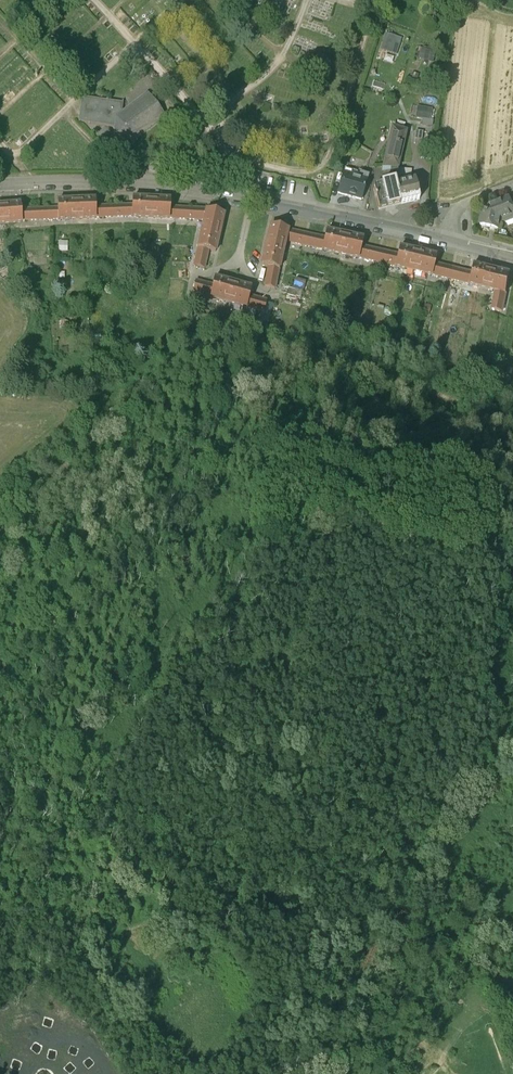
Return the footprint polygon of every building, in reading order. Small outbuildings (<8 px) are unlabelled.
[(403,36),(390,32),(386,43),(395,46),(398,37),(402,38),(403,36)] [(431,45),(426,44),(425,46),(424,46),(422,53),(435,56),(437,49),(431,47),(431,45)] [(123,103),(82,97),(80,112),(100,115),(99,124),(114,126),(117,109),(122,110),(123,103)] [(127,115),(124,110),(122,110),(117,109),(114,126),(113,137),(134,141),(136,132),(158,115),(147,100),(127,115)] [(433,107),(421,106),(419,116),(431,118),(433,107)] [(393,128),(385,166),(392,166),(399,166),(407,131),(393,128)] [(424,131),(418,130),(416,143),(423,144),(424,131)] [(434,144),(424,143),(422,158),(433,159),(434,144)] [(360,171),(344,167),(343,172),(352,174),(351,176),(357,178),(360,172),(360,171)] [(412,169),(401,167),(400,175),(411,176),(412,169)] [(351,179),(341,176),(336,192),(346,195),(347,194),(355,196),(354,198),(360,199),(368,174),(360,172),(357,178),(351,176),(351,179)] [(392,181),(376,185),(375,185),(374,186),(374,188),(379,209),(401,204),(397,185),(396,180),(392,181)] [(397,185),(401,204),(419,200),(415,180),(397,185)] [(171,199),(133,197),(132,204),(132,215),(170,217),(170,206),(171,199)] [(66,200),(58,200),(58,208),(58,218),(58,219),(96,217),(96,216),(96,206),(95,198),(66,200)] [(484,208),(480,224),(491,226),(491,225),(499,227),(498,228),(499,228),(501,220),(502,219),(503,218),(504,216),(504,215),(512,211),(512,207),(511,202),(510,199),(497,204),(497,203),(484,208)] [(0,205),(0,223),(22,221),(22,220),(21,209),(20,203),(0,205)] [(132,204),(115,205),(115,216),(132,215),(132,204)] [(112,205),(96,206),(96,216),(113,216),(112,205)] [(206,208),(170,206),(170,217),(204,218),(206,208)] [(224,211),(207,207),(204,218),(198,245),(199,245),(209,247),(216,249),(224,211)] [(58,208),(41,208),(41,219),(58,218),(58,208)] [(38,209),(21,209),(22,220),(39,219),(38,209)] [(289,227),(271,222),(262,259),(280,263),(280,264),(286,237),(288,227),(289,227)] [(306,231),(288,227),(286,237),(303,241),(306,231)] [(364,237),(327,228),(325,236),(323,246),(322,246),(359,255),(362,244),(364,237)] [(325,236),(308,232),(306,242),(323,246),(325,236)] [(70,250),(71,240),(62,239),(61,250),(70,250)] [(379,248),(362,244),(359,255),(376,259),(379,248)] [(209,247),(199,245),(195,262),(205,264),(209,247)] [(437,255),(400,246),(398,253),(396,263),(396,264),(433,273),(433,272),(435,262),(437,255)] [(398,253),(381,249),(379,259),(396,263),(398,253)] [(280,263),(269,261),(265,279),(275,281),(280,263)] [(452,266),(435,262),(433,272),(450,276),(452,266)] [(511,272),(474,263),(472,270),(469,281),(496,288),(506,290),(507,290),(511,272)] [(472,270),(455,266),(452,277),(469,281),(472,270)] [(295,270),(289,285),(304,291),(310,275),(295,270)] [(252,281),(215,273),(211,290),(211,291),(248,299),(251,289),(252,281)] [(214,280),(196,276),(194,286),(211,290),(214,280)] [(506,290),(496,288),(492,305),(502,307),(506,290)] [(268,292),(251,289),(248,299),(266,303),(268,292)]
